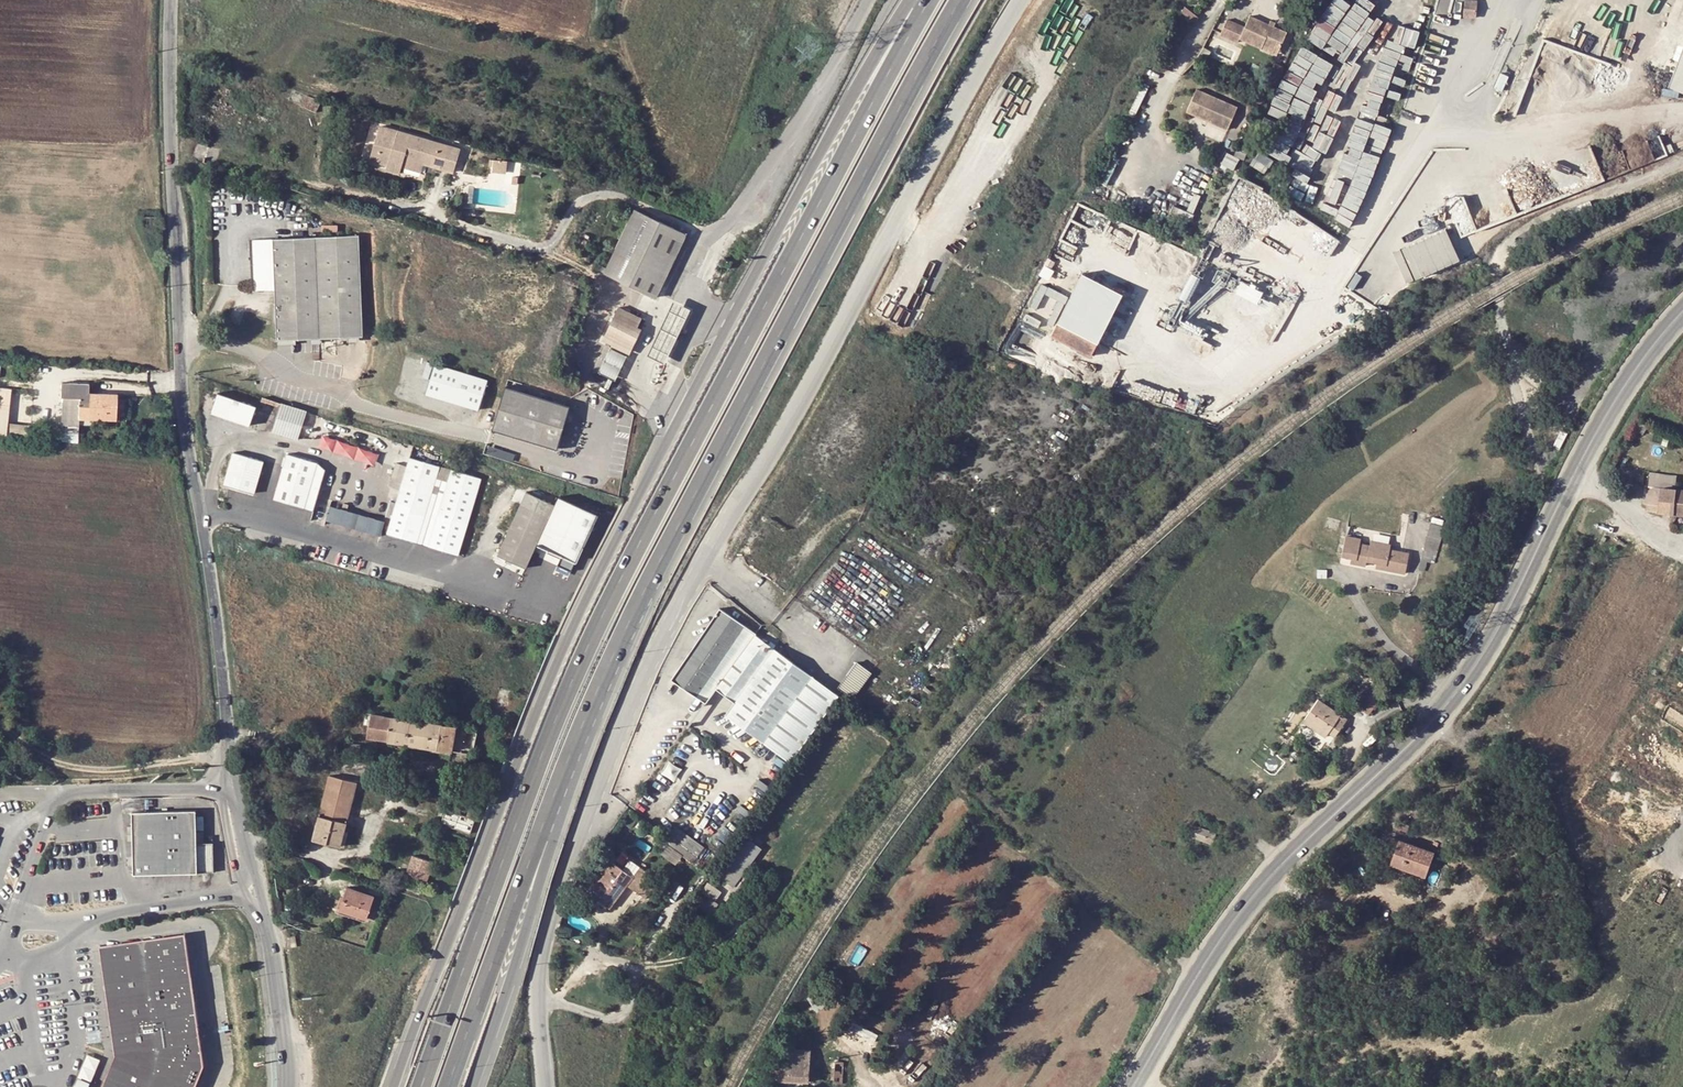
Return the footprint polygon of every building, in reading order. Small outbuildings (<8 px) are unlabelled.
[(1302,35),(1336,60),(1370,14),(1351,0),(1348,5),(1342,0),(1329,0),(1302,35)] [(1476,18),(1477,1),(1466,0),(1465,0),(1463,17),(1476,18)] [(1242,37),(1279,53),(1289,30),(1251,15),(1246,26),(1228,19),(1222,34),(1240,41),(1242,37)] [(1682,92),(1682,47),(1668,87),(1682,92)] [(1184,110),(1227,130),(1238,106),(1195,86),(1184,110)] [(319,112),(324,102),(308,94),(303,104),(319,112)] [(452,146),(381,124),(371,159),(388,164),(392,152),(406,156),(445,168),(452,146)] [(1331,218),(1347,225),(1388,133),(1372,126),(1367,138),(1353,132),(1320,208),(1324,209),(1328,200),(1337,204),(1331,218)] [(406,156),(392,152),(388,164),(402,169),(406,156)] [(1248,168),(1263,172),(1267,156),(1252,152),(1248,168)] [(494,172),(506,174),(508,174),(508,172),(509,160),(492,158),(491,166),(494,166),(494,172)] [(605,272),(655,297),(687,233),(636,208),(607,268),(605,272)] [(1258,227),(1261,221),(1249,215),(1246,221),(1258,227)] [(159,229),(160,217),(143,216),(142,228),(159,229)] [(361,234),(275,238),(277,289),(277,339),(279,339),(363,335),(361,234)] [(277,289),(275,238),(253,239),(255,289),(277,289)] [(1049,334),(1088,355),(1121,292),(1083,272),(1049,334)] [(1250,301),(1255,291),(1240,282),(1234,292),(1250,301)] [(674,301),(647,355),(648,355),(664,364),(692,309),(674,301)] [(617,306),(602,339),(628,351),(639,329),(636,327),(639,322),(639,317),(617,306)] [(480,410),(489,381),(436,364),(427,393),(480,410)] [(89,392),(89,383),(61,382),(61,397),(63,397),(62,422),(96,425),(96,418),(117,419),(118,393),(89,392)] [(8,388),(0,387),(0,433),(8,434),(9,425),(5,425),(8,388)] [(558,447),(571,406),(506,387),(493,428),(558,447)] [(213,415),(249,428),(257,406),(220,393),(213,415)] [(308,411),(283,402),(273,432),(298,440),(308,411)] [(379,464),(383,452),(326,434),(322,446),(379,464)] [(255,492),(266,459),(235,450),(224,483),(255,492)] [(274,497),(305,506),(316,474),(321,461),(290,452),(285,465),(274,497)] [(387,532),(417,542),(428,510),(433,494),(419,489),(423,477),(437,482),(442,467),(412,457),(407,472),(396,469),(392,479),(403,483),(397,500),(387,532)] [(459,555),(482,478),(452,469),(428,545),(459,555)] [(1652,476),(1652,487),(1660,488),(1677,490),(1677,477),(1652,476)] [(1648,487),(1647,496),(1659,497),(1660,488),(1652,487),(1648,487)] [(1677,490),(1660,488),(1659,497),(1647,496),(1647,505),(1659,506),(1658,512),(1675,514),(1682,514),(1682,490),(1677,490)] [(536,543),(553,506),(526,493),(497,555),(524,568),(536,543)] [(553,506),(536,543),(562,554),(557,565),(570,571),(597,514),(558,496),(553,506)] [(382,536),(387,522),(331,504),(326,519),(382,536)] [(1431,522),(1418,569),(1421,570),(1424,570),(1426,561),(1434,563),(1444,526),(1431,522)] [(1342,557),(1351,558),(1357,559),(1356,565),(1366,567),(1367,562),(1376,564),(1381,565),(1380,570),(1405,575),(1409,553),(1390,549),(1391,545),(1371,541),(1370,545),(1360,543),(1361,539),(1346,536),(1342,557)] [(1325,577),(1325,569),(1316,569),(1315,577),(1325,577)] [(716,685),(754,632),(719,609),(673,677),(706,698),(716,685)] [(728,712),(793,756),(843,691),(754,632),(716,685),(737,699),(728,712)] [(859,666),(862,668),(846,687),(857,696),(877,672),(864,660),(859,666)] [(1334,736),(1347,719),(1319,698),(1303,720),(1325,737),(1329,732),(1334,736)] [(380,714),(371,713),(366,712),(364,724),(370,725),(368,737),(405,742),(410,718),(380,714)] [(405,742),(475,754),(475,749),(477,739),(479,729),(410,718),(405,742)] [(516,733),(490,729),(488,738),(512,742),(516,733)] [(359,758),(361,744),(351,743),(349,757),(359,758)] [(358,782),(331,774),(313,839),(340,846),(358,782)] [(464,802),(460,813),(475,818),(479,807),(464,802)] [(132,810),(134,872),(197,871),(195,808),(132,810)] [(475,818),(460,813),(450,810),(445,825),(469,832),(473,826),(475,818)] [(1411,822),(1399,817),(1396,825),(1409,830),(1411,822)] [(668,835),(696,855),(703,845),(673,823),(666,833),(668,835)] [(668,835),(663,842),(693,863),(698,856),(696,855),(668,835)] [(715,872),(732,885),(737,878),(760,847),(743,835),(715,872)] [(1427,876),(1436,852),(1392,836),(1383,860),(1427,876)] [(616,857),(605,848),(595,862),(606,870),(592,889),(600,895),(612,903),(627,884),(638,893),(646,881),(635,873),(632,877),(613,862),(616,857)] [(454,855),(434,849),(431,856),(452,862),(454,855)] [(410,875),(430,880),(435,860),(415,855),(410,875)] [(740,898),(749,886),(737,878),(732,885),(729,889),(740,898)] [(372,885),(358,880),(356,886),(370,891),(372,885)] [(368,918),(376,896),(348,886),(341,908),(368,918)] [(719,895),(708,887),(704,893),(716,901),(719,895)] [(609,908),(612,903),(600,895),(597,899),(609,908)] [(182,935),(95,947),(121,1052),(109,1086),(195,1086),(206,1056),(182,935)] [(610,987),(613,976),(605,975),(603,986),(610,987)] [(823,1004),(813,990),(804,996),(814,1010),(823,1004)] [(779,1054),(779,1057),(810,1058),(811,1050),(783,1048),(779,1054)] [(79,1086),(94,1086),(106,1059),(92,1053),(79,1086)] [(770,1080),(797,1081),(797,1070),(809,1071),(810,1058),(779,1057),(779,1071),(772,1071),(770,1080)] [(834,1073),(843,1074),(844,1061),(823,1059),(822,1078),(833,1078),(834,1073)] [(809,1071),(797,1070),(797,1081),(808,1082),(809,1071)] [(833,1078),(833,1082),(842,1083),(843,1074),(834,1073),(833,1078)]
